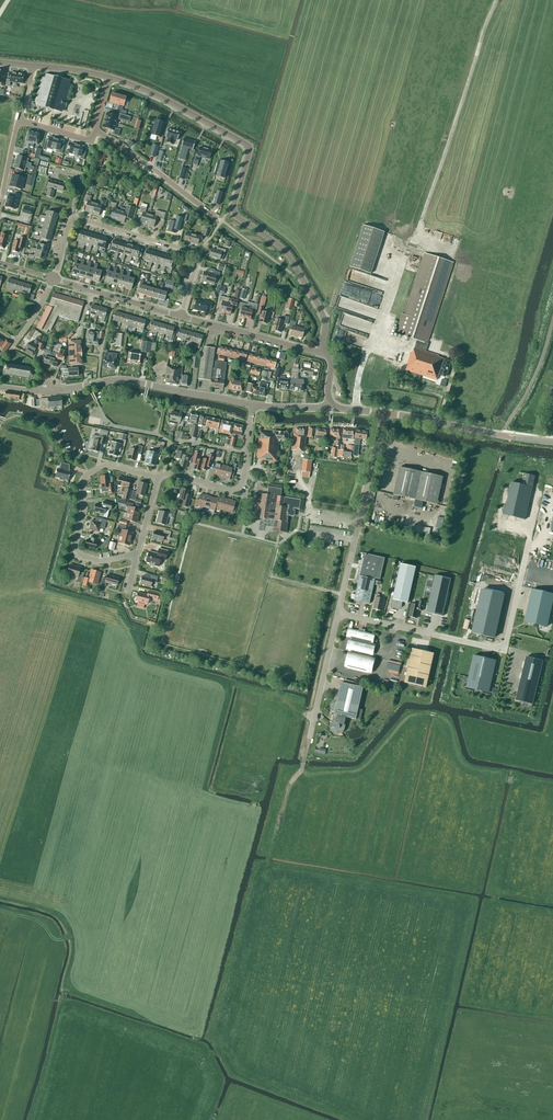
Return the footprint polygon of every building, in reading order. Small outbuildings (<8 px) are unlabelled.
[(5,86),(9,86),(10,82),(22,83),(23,74),(11,72),(10,79),(6,79),(5,86)] [(62,78),(54,76),(46,74),(45,78),(42,77),(35,102),(37,103),(37,105),(45,107),(45,108),(53,110),(53,109),(61,112),(62,110),(64,111),(66,106),(67,101),(71,85),(69,85),(70,81),(62,78)] [(112,92),(109,102),(123,106),(126,96),(112,92)] [(106,113),(104,120),(116,123),(117,119),(129,122),(131,117),(119,113),(118,116),(106,113)] [(104,120),(102,127),(113,130),(112,134),(118,136),(120,129),(115,128),(116,123),(104,120)] [(151,135),(159,137),(164,122),(155,120),(151,135)] [(179,132),(168,129),(165,137),(167,138),(166,143),(172,145),(174,140),(177,141),(179,132)] [(34,132),(28,130),(25,140),(29,141),(28,145),(30,146),(34,132)] [(40,133),(34,132),(30,146),(33,147),(34,143),(37,144),(40,133)] [(196,136),(185,133),(182,142),(183,142),(179,153),(179,154),(186,156),(186,155),(189,144),(194,145),(196,136)] [(56,138),(50,137),(47,145),(44,144),(43,148),(47,149),(47,147),(53,148),(56,138)] [(62,140),(56,138),(53,148),(59,150),(58,152),(62,153),(63,149),(59,148),(62,140)] [(77,144),(71,143),(69,151),(66,150),(64,154),(68,155),(69,153),(74,155),(77,144)] [(83,146),(77,144),(74,155),(80,156),(80,158),(83,159),(84,155),(81,155),(83,146)] [(153,144),(150,155),(155,156),(158,146),(153,144)] [(211,151),(199,148),(197,155),(195,154),(192,164),(197,166),(200,156),(209,159),(211,151)] [(26,158),(16,155),(14,161),(28,165),(29,163),(25,162),(26,158)] [(231,162),(223,160),(222,164),(220,163),(218,170),(220,171),(219,175),(227,177),(231,162)] [(28,165),(14,161),(12,167),(22,170),(23,167),(27,168),(28,165)] [(187,169),(182,167),(179,178),(184,179),(187,169)] [(17,175),(12,174),(11,178),(10,178),(8,185),(20,189),(23,177),(17,175)] [(64,184),(48,179),(46,186),(47,186),(47,187),(49,187),(49,189),(48,189),(46,196),(52,198),(55,189),(63,191),(64,184)] [(4,206),(15,210),(20,195),(14,193),(13,197),(7,196),(4,206)] [(85,211),(91,214),(95,203),(90,201),(91,196),(86,194),(84,201),(87,203),(85,211)] [(101,199),(99,204),(95,203),(91,214),(98,216),(101,207),(105,208),(107,201),(101,199)] [(112,210),(110,219),(117,221),(120,210),(115,209),(117,203),(111,202),(109,209),(112,210)] [(117,221),(124,223),(125,218),(131,220),(134,209),(126,206),(125,212),(120,210),(117,221)] [(140,223),(147,225),(150,214),(145,213),(146,207),(141,206),(139,213),(142,214),(140,223)] [(155,216),(150,214),(147,225),(153,227),(156,218),(163,220),(166,213),(156,210),(155,216)] [(40,215),(40,217),(45,219),(45,218),(56,221),(58,214),(47,211),(46,216),(40,215)] [(177,224),(181,225),(183,218),(176,216),(174,222),(170,221),(167,231),(174,233),(177,224)] [(43,224),(54,227),(56,221),(45,218),(45,219),(44,223),(38,221),(38,224),(43,226),(43,224)] [(54,227),(43,224),(43,226),(42,230),(36,228),(36,231),(41,232),(41,231),(52,234),(54,227)] [(362,226),(350,268),(371,275),(384,232),(362,226)] [(85,243),(83,243),(87,232),(80,230),(77,241),(82,242),(81,248),(83,248),(85,243)] [(41,231),(41,232),(40,236),(35,235),(34,237),(39,239),(39,238),(50,241),(52,234),(41,231)] [(92,245),(90,245),(93,234),(87,232),(83,243),(85,243),(89,244),(87,249),(90,250),(92,245)] [(9,243),(11,236),(1,233),(0,238),(0,247),(4,248),(6,242),(9,243)] [(199,240),(201,240),(202,236),(194,234),(194,235),(186,233),(184,240),(188,242),(189,241),(198,244),(199,240)] [(98,247),(97,247),(100,236),(93,234),(90,245),(92,245),(96,246),(94,251),(97,252),(98,247)] [(104,248),(107,238),(100,236),(97,247),(98,247),(102,248),(101,253),(103,254),(105,249),(104,248)] [(19,249),(23,250),(26,239),(22,238),(21,239),(19,238),(18,242),(14,240),(11,250),(18,252),(19,249)] [(118,253),(117,252),(120,242),(113,240),(110,250),(115,252),(114,257),(117,258),(118,253)] [(125,255),(123,254),(127,244),(120,242),(117,252),(118,253),(122,254),(121,259),(123,260),(125,255)] [(31,248),(30,250),(35,252),(36,250),(46,253),(48,246),(38,244),(36,249),(31,248)] [(130,262),(132,257),(130,256),(133,246),(127,244),(123,254),(125,255),(129,256),(127,261),(130,262)] [(137,258),(140,248),(133,246),(130,256),(132,257),(136,258),(134,263),(137,264),(138,258),(137,258)] [(211,249),(209,256),(222,260),(223,256),(224,256),(225,250),(217,247),(216,251),(211,249)] [(36,250),(35,252),(34,256),(29,254),(28,257),(33,258),(34,257),(44,260),(46,253),(36,250)] [(152,263),(150,262),(153,252),(146,250),(143,260),(149,262),(147,267),(150,268),(152,263)] [(158,265),(157,264),(160,254),(153,252),(150,262),(152,263),(156,264),(154,269),(157,270),(158,265)] [(428,343),(427,343),(453,263),(425,253),(405,315),(403,314),(396,333),(417,340),(415,348),(414,348),(412,353),(411,353),(407,364),(406,364),(405,367),(402,366),(400,372),(404,374),(405,370),(437,380),(439,374),(440,375),(445,377),(450,362),(445,360),(443,360),(444,359),(439,357),(439,356),(426,351),(428,343)] [(160,254),(157,264),(158,265),(162,266),(161,271),(163,272),(165,266),(164,266),(167,256),(160,254)] [(171,268),(174,258),(167,256),(164,266),(165,266),(169,268),(167,273),(170,274),(172,268),(171,268)] [(78,276),(81,265),(80,265),(76,263),(78,258),(75,257),(73,263),(74,263),(71,274),(78,276)] [(88,267),(87,267),(83,265),(84,260),(82,259),(80,265),(81,265),(78,276),(85,278),(88,267)] [(95,269),(93,269),(89,267),(91,262),(88,261),(87,267),(88,267),(85,278),(92,280),(95,269)] [(98,264),(95,263),(93,269),(95,269),(92,280),(99,282),(102,271),(96,269),(98,264)] [(111,283),(114,273),(113,273),(109,271),(110,266),(108,265),(106,271),(107,271),(104,281),(111,283)] [(114,267),(113,273),(114,273),(111,283),(118,285),(121,275),(119,275),(115,273),(117,268),(114,267)] [(127,277),(126,276),(122,275),(124,270),(121,269),(119,275),(121,275),(118,285),(124,287),(127,277)] [(130,272),(128,271),(126,276),(127,277),(124,287),(131,289),(134,279),(129,277),(130,272)] [(215,278),(218,279),(220,272),(214,271),(213,274),(205,272),(202,282),(213,285),(215,278)] [(10,293),(13,294),(14,290),(16,281),(9,278),(6,287),(11,289),(10,293)] [(144,295),(147,286),(146,286),(142,285),(143,280),(141,280),(139,285),(140,285),(138,293),(144,295)] [(20,296),(21,292),(24,283),(16,281),(14,290),(19,291),(18,295),(20,296)] [(153,288),(152,288),(148,287),(150,282),(147,282),(146,286),(147,286),(144,295),(151,297),(153,288)] [(32,285),(24,283),(21,292),(26,294),(25,297),(28,298),(32,285)] [(160,290),(159,290),(155,289),(156,284),(154,283),(152,288),(153,288),(151,297),(157,299),(160,290)] [(163,286),(160,285),(159,290),(160,290),(157,299),(164,301),(167,292),(161,291),(163,286)] [(48,306),(37,328),(47,333),(48,329),(50,331),(57,316),(68,319),(78,322),(84,302),(53,293),(49,307),(48,306)] [(225,313),(229,298),(220,296),(218,303),(221,304),(219,312),(225,313)] [(236,308),(238,300),(229,298),(225,313),(230,314),(232,307),(236,308)] [(212,303),(203,300),(202,302),(196,300),(194,309),(198,311),(198,310),(206,312),(207,308),(211,309),(212,303)] [(248,304),(239,302),(238,308),(241,309),(239,317),(245,318),(248,304)] [(248,302),(248,304),(245,318),(250,319),(252,312),(255,313),(257,304),(248,302)] [(94,319),(96,320),(97,316),(100,307),(92,305),(89,314),(95,315),(94,319)] [(104,322),(107,309),(100,307),(97,316),(102,317),(101,321),(104,322)] [(259,322),(266,324),(269,313),(262,311),(263,308),(259,307),(257,314),(261,315),(259,322)] [(119,326),(120,323),(123,314),(115,311),(113,320),(118,322),(117,326),(119,326)] [(344,313),(340,325),(353,329),(357,317),(344,313)] [(124,328),(127,329),(128,325),(130,316),(123,314),(120,323),(125,324),(124,328)] [(135,327),(138,318),(130,316),(128,325),(133,326),(132,330),(131,330),(130,333),(133,334),(134,331),(135,327)] [(282,321),(276,319),(273,330),(281,332),(283,324),(287,325),(289,317),(283,316),(282,321)] [(142,333),(146,320),(138,318),(135,327),(141,329),(139,332),(142,333)] [(156,336),(157,332),(159,323),(151,321),(149,330),(154,331),(153,335),(156,336)] [(290,335),(302,338),(304,329),(295,326),(295,323),(290,321),(288,329),(291,330),(290,335)] [(163,338),(164,334),(167,325),(159,323),(157,332),(162,333),(161,337),(163,338)] [(171,340),(174,327),(167,325),(164,334),(169,336),(168,339),(171,340)] [(184,344),(185,340),(187,331),(180,329),(177,338),(182,339),(181,343),(183,344),(184,344)] [(93,345),(94,335),(94,332),(87,331),(86,339),(87,339),(87,344),(93,345)] [(192,342),(195,333),(187,331),(185,340),(190,341),(189,345),(191,346),(192,342)] [(199,348),(203,335),(195,333),(192,342),(198,344),(197,347),(199,348)] [(122,334),(116,334),(116,337),(116,341),(115,346),(123,347),(124,334),(122,334)] [(39,341),(36,339),(32,345),(29,343),(26,347),(27,347),(25,351),(33,356),(35,351),(34,351),(36,347),(39,341)] [(72,363),(72,365),(81,365),(80,341),(68,342),(69,363),(72,363)] [(140,352),(150,354),(150,351),(154,351),(155,343),(142,341),(140,352)] [(217,354),(227,356),(228,348),(219,346),(217,354)] [(198,379),(210,381),(214,348),(204,347),(201,356),(198,379)] [(233,358),(235,350),(228,348),(227,356),(233,358)] [(59,349),(57,354),(56,358),(63,360),(65,351),(59,349)] [(239,359),(241,351),(235,350),(233,358),(239,359)] [(245,361),(247,353),(241,351),(239,359),(245,361)] [(48,364),(50,357),(49,357),(50,354),(44,352),(41,362),(48,364)] [(58,360),(56,359),(56,358),(57,354),(52,352),(50,357),(48,364),(56,367),(58,360)] [(140,364),(142,354),(129,352),(127,362),(128,362),(132,363),(135,363),(140,364)] [(116,358),(116,354),(105,353),(104,357),(103,357),(102,367),(115,368),(116,358)] [(247,361),(253,363),(255,355),(249,353),(247,361)] [(259,364),(261,356),(255,355),(253,363),(259,364)] [(265,366),(267,358),(261,356),(259,364),(265,366)] [(274,360),(267,358),(265,366),(274,368),(276,360),(274,360)] [(210,387),(223,388),(226,363),(214,361),(214,369),(212,369),(210,387)] [(32,375),(33,371),(30,368),(5,363),(4,363),(4,364),(4,366),(3,370),(3,372),(3,373),(28,377),(29,377),(32,376),(32,375)] [(297,379),(299,369),(297,369),(298,365),(294,364),(291,379),(289,390),(302,391),(304,380),(297,379)] [(165,382),(177,385),(178,385),(179,385),(181,376),(182,368),(167,366),(164,379),(166,379),(165,382)] [(276,369),(274,377),(278,377),(278,381),(277,381),(276,389),(289,390),(290,380),(285,379),(285,377),(281,376),(282,370),(276,369)] [(181,374),(181,376),(179,385),(188,386),(189,380),(188,380),(189,376),(181,374)] [(228,389),(242,391),(243,382),(229,380),(228,389)] [(258,387),(260,387),(258,395),(265,396),(267,384),(263,383),(259,382),(258,387)] [(260,387),(258,387),(253,386),(253,384),(247,383),(245,392),(251,393),(258,395),(260,387)] [(21,397),(21,399),(25,400),(26,394),(22,394),(20,394),(20,393),(5,391),(4,396),(6,396),(6,398),(19,400),(19,397),(21,397)] [(40,399),(40,406),(40,407),(44,407),(45,409),(48,408),(48,407),(62,406),(61,397),(48,398),(40,399)] [(36,400),(36,399),(31,399),(32,407),(40,406),(40,399),(36,400)] [(178,426),(182,427),(183,423),(185,416),(181,415),(181,414),(171,412),(170,420),(179,422),(178,426)] [(199,415),(189,413),(188,417),(187,422),(193,423),(193,425),(192,425),(190,437),(195,438),(197,426),(199,415)] [(200,426),(201,426),(200,431),(199,430),(197,438),(201,439),(203,431),(204,426),(206,417),(200,416),(198,425),(200,425),(200,426)] [(207,417),(205,426),(204,426),(203,431),(206,432),(207,427),(216,429),(214,435),(217,436),(219,426),(218,426),(219,420),(207,417)] [(221,421),(219,430),(225,431),(225,433),(229,434),(230,430),(231,430),(233,424),(221,421)] [(235,434),(240,436),(242,427),(243,427),(242,425),(234,424),(229,445),(233,446),(235,438),(234,438),(235,434)] [(293,435),(291,450),(304,451),(306,436),(306,429),(295,428),(295,433),(293,433),(293,435)] [(326,437),(327,430),(316,428),(314,438),(319,439),(326,440),(326,437)] [(342,438),(353,439),(354,429),(343,428),(342,438)] [(340,438),(340,429),(330,429),(330,437),(337,437),(336,441),(335,445),(339,446),(339,441),(340,438)] [(354,438),(365,440),(367,431),(356,430),(354,438)] [(273,431),(272,433),(259,432),(258,439),(278,441),(279,441),(279,439),(285,440),(286,433),(273,431)] [(93,435),(91,439),(94,440),(91,450),(99,452),(101,444),(104,445),(106,438),(93,435)] [(276,461),(278,441),(258,439),(256,458),(262,459),(262,460),(276,461)] [(109,454),(117,456),(120,444),(112,442),(110,450),(109,450),(109,453),(109,454)] [(347,448),(352,449),(351,455),(356,456),(358,443),(353,442),(353,446),(347,445),(347,448)] [(135,460),(137,453),(140,454),(142,446),(138,446),(138,447),(135,446),(134,449),(130,448),(127,459),(135,460)] [(186,468),(189,457),(184,455),(185,453),(177,450),(175,458),(180,460),(178,466),(186,468)] [(145,463),(155,466),(158,453),(148,451),(145,463)] [(200,469),(202,461),(198,460),(200,454),(198,453),(195,452),(192,463),(195,464),(193,469),(200,471),(200,469)] [(207,460),(203,459),(202,461),(200,469),(206,470),(207,467),(210,467),(214,456),(208,454),(207,460)] [(309,472),(311,461),(302,460),(301,471),(309,472)] [(70,472),(67,471),(69,465),(61,463),(60,469),(57,469),(55,476),(60,478),(59,479),(64,480),(64,479),(68,480),(68,481),(70,472)] [(212,474),(218,476),(221,464),(215,463),(212,474)] [(218,476),(224,478),(227,466),(221,464),(218,476)] [(233,468),(227,466),(224,478),(229,479),(233,468)] [(414,507),(421,509),(423,501),(437,504),(443,477),(400,467),(394,494),(416,499),(414,507)] [(535,476),(524,474),(522,485),(511,482),(504,515),(525,519),(535,476)] [(108,476),(100,476),(101,488),(108,487),(108,493),(114,492),(113,484),(109,484),(108,476)] [(131,490),(127,489),(127,487),(128,487),(130,480),(119,477),(117,485),(122,486),(121,491),(124,492),(122,498),(128,500),(131,490)] [(137,494),(144,496),(147,484),(139,482),(136,492),(133,491),(130,499),(134,500),(135,501),(135,499),(137,494)] [(293,509),(302,510),(303,500),(280,497),(282,486),(268,484),(266,495),(260,494),(257,518),(274,521),(273,531),(286,533),(288,516),(292,517),(293,509)] [(188,491),(189,491),(181,488),(181,489),(181,491),(180,491),(179,494),(180,494),(179,498),(178,498),(183,500),(182,504),(184,505),(184,506),(187,507),(190,499),(186,498),(188,491)] [(197,505),(203,507),(206,495),(200,494),(199,500),(196,499),(194,506),(197,506),(197,505)] [(206,495),(203,507),(209,509),(212,497),(206,495)] [(215,508),(221,510),(224,498),(218,496),(218,499),(215,508)] [(212,497),(209,509),(209,511),(211,511),(211,512),(213,513),(214,510),(215,510),(215,508),(218,499),(212,497)] [(221,510),(226,511),(230,500),(224,498),(221,510)] [(232,513),(236,501),(230,500),(226,511),(232,513)] [(109,510),(110,510),(112,503),(104,501),(102,505),(96,504),(93,514),(94,512),(104,514),(103,517),(107,518),(109,510)] [(125,506),(129,507),(127,513),(138,516),(140,510),(132,507),(133,504),(126,502),(125,506)] [(167,516),(174,518),(175,511),(167,509),(166,513),(159,511),(156,523),(165,525),(167,516)] [(125,520),(137,523),(138,516),(127,513),(125,520)] [(95,521),(91,520),(89,530),(98,532),(100,527),(104,529),(106,520),(96,517),(95,521)] [(122,530),(120,536),(131,539),(133,532),(125,530),(126,526),(118,524),(117,529),(122,530)] [(152,541),(152,538),(163,541),(164,537),(169,538),(171,532),(164,530),(163,534),(154,531),(151,541),(152,541)] [(97,542),(98,537),(91,536),(90,540),(86,540),(85,546),(95,549),(97,542)] [(129,546),(131,539),(120,536),(118,543),(129,546)] [(146,562),(150,563),(150,564),(158,567),(160,559),(165,560),(167,551),(159,549),(157,554),(149,551),(147,557),(146,558),(145,559),(145,560),(146,561),(146,562)] [(70,564),(67,574),(78,577),(77,582),(81,583),(84,573),(79,572),(81,567),(70,564)] [(402,602),(408,603),(416,567),(401,564),(393,599),(391,608),(398,609),(401,607),(402,602)] [(93,571),(93,572),(91,571),(89,578),(84,577),(82,585),(87,586),(88,581),(97,584),(100,573),(93,571)] [(117,586),(119,578),(107,575),(106,579),(102,578),(100,585),(105,586),(106,583),(117,586)] [(151,575),(150,579),(142,576),(140,584),(151,587),(152,582),(156,583),(158,577),(151,575)] [(443,616),(451,578),(435,575),(427,612),(443,616)] [(355,599),(370,603),(375,579),(360,576),(355,599)] [(484,589),(474,633),(496,638),(506,594),(484,589)] [(147,595),(138,592),(135,601),(147,604),(149,598),(157,600),(159,594),(148,591),(147,595)] [(532,592),(525,624),(546,628),(552,597),(552,596),(532,592)] [(373,608),(382,610),(385,599),(379,598),(380,594),(377,594),(373,608)] [(411,604),(408,616),(417,618),(419,610),(423,611),(425,602),(418,601),(417,605),(411,604)] [(370,634),(359,631),(354,630),(351,629),(349,637),(352,637),(349,651),(351,651),(347,668),(369,673),(373,656),(370,656),(373,644),(370,643),(372,635),(370,634)] [(405,676),(406,676),(405,682),(426,687),(434,653),(412,648),(407,672),(405,672),(405,675),(405,676)] [(488,693),(496,660),(474,655),(467,688),(488,693)] [(532,704),(543,661),(526,657),(516,700),(532,704)] [(386,670),(399,673),(402,663),(389,659),(386,670)] [(331,710),(333,710),(335,711),(334,714),(337,715),(336,718),(335,719),(333,719),(332,720),(332,721),(331,722),(330,721),(331,722),(330,726),(331,728),(331,729),(331,730),(332,731),(333,732),(334,732),(335,733),(336,733),(337,733),(339,733),(340,732),(341,732),(342,731),(343,730),(343,729),(344,728),(345,720),(346,717),(356,719),(363,687),(342,682),(338,698),(336,699),(333,701),(331,702),(330,704),(330,705),(330,706),(330,707),(331,708),(331,710)] [(498,693),(499,685),(492,683),(491,692),(498,693)]
